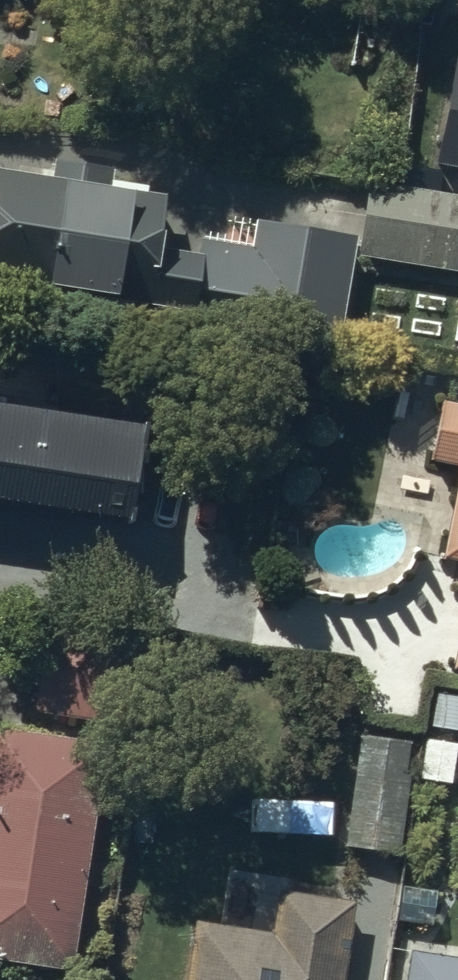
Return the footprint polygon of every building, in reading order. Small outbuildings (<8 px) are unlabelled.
[(457,68),(438,176),(457,180),(457,68)] [(349,245),(260,231),(256,254),(209,247),(206,264),(154,256),(162,202),(1,178),(0,185),(0,279),(336,330),(349,245)] [(372,195),(362,253),(457,270),(457,265),(457,210),(372,195)] [(446,409),(435,463),(457,468),(457,411),(446,409)] [(0,413),(0,506),(129,525),(143,435),(0,413)] [(121,674),(42,664),(36,714),(115,724),(121,674)] [(0,741),(0,955),(69,965),(98,754),(0,741)] [(348,849),(394,856),(410,750),(364,743),(348,849)] [(287,901),(280,946),(200,934),(193,979),(344,979),(355,912),(287,901)] [(416,963),(414,979),(457,979),(457,969),(416,963)]
